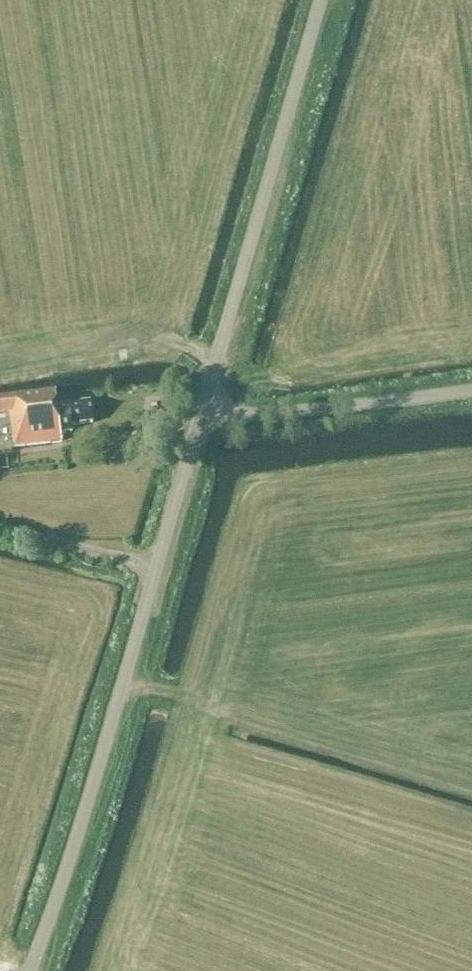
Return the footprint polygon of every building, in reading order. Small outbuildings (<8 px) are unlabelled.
[(250,343),(251,329),(236,328),(235,342),(250,343)] [(55,394),(0,401),(0,417),(11,415),(15,448),(61,442),(60,435),(72,433),(71,426),(92,423),(90,403),(56,407),(55,394)]
